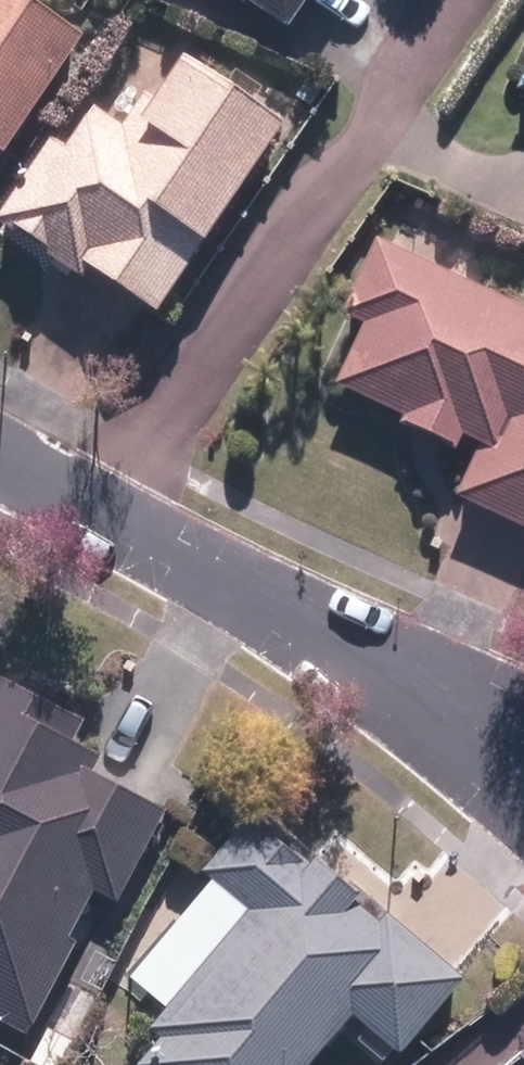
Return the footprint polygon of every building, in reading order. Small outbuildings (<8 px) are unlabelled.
[(76,42),(12,0),(0,0),(0,159),(76,42)] [(278,40),(305,0),(218,0),(278,40)] [(504,88),(523,97),(523,42),(504,88)] [(143,332),(268,129),(165,65),(139,108),(98,83),(53,155),(31,142),(0,192),(0,244),(143,332)] [(369,240),(331,320),(352,330),(319,398),(454,464),(441,491),(523,531),(523,315),(369,240)] [(20,1038),(81,893),(110,905),(153,805),(81,775),(88,758),(61,746),(75,714),(0,682),(0,1030),(20,1038)] [(122,1064),(299,1064),(336,1021),(388,1064),(389,1064),(457,983),(377,916),(368,927),(235,816),(104,973),(153,1014),(115,1059),(122,1064)]
